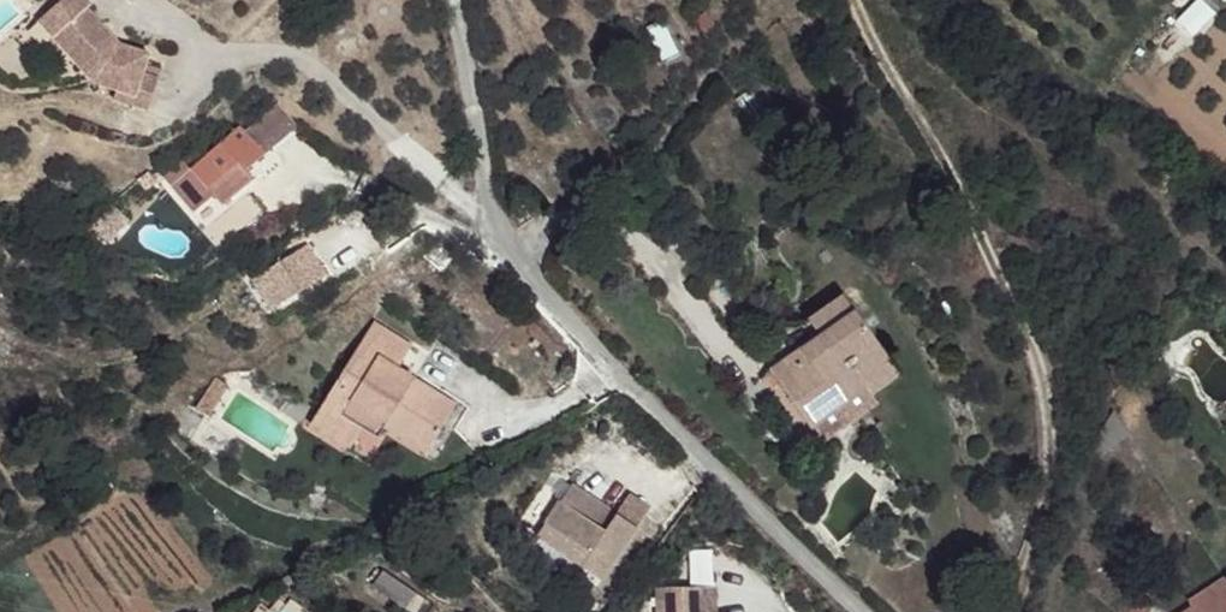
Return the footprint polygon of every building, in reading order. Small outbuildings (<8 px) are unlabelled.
[(54,8),(68,24),(57,34),(89,70),(84,75),(93,85),(116,92),(114,101),(148,111),(158,80),(143,74),(149,55),(119,46),(86,9),(91,6),(86,0),(63,0),(54,8)] [(54,8),(38,23),(84,75),(89,70),(57,34),(68,24),(54,8)] [(256,124),(277,153),(303,135),(282,106),(256,124)] [(214,194),(224,206),(254,180),(250,175),(267,160),(245,128),(207,158),(197,144),(164,172),(193,212),(214,194)] [(214,194),(193,212),(205,227),(226,209),(224,206),(214,194)] [(268,268),(257,295),(284,303),(294,275),(268,268)] [(372,314),(340,361),(429,434),(453,390),(399,357),(409,334),(372,314)] [(809,347),(770,373),(803,430),(807,428),(866,395),(870,400),(891,387),(855,322),(823,338),(809,347)] [(814,325),(803,333),(809,347),(823,338),(814,325)] [(307,416),(345,439),(358,424),(372,428),(379,423),(420,446),(429,434),(340,361),(307,416)] [(870,400),(866,395),(807,428),(816,444),(875,411),(870,400)] [(613,519),(567,494),(546,530),(589,552),(613,519)] [(629,529),(613,519),(589,552),(546,530),(537,540),(599,576),(629,529)] [(599,576),(537,540),(532,552),(592,586),(599,576)] [(1184,611),(1225,611),(1225,583),(1184,611)] [(644,601),(645,611),(708,611),(708,601),(644,601)]
